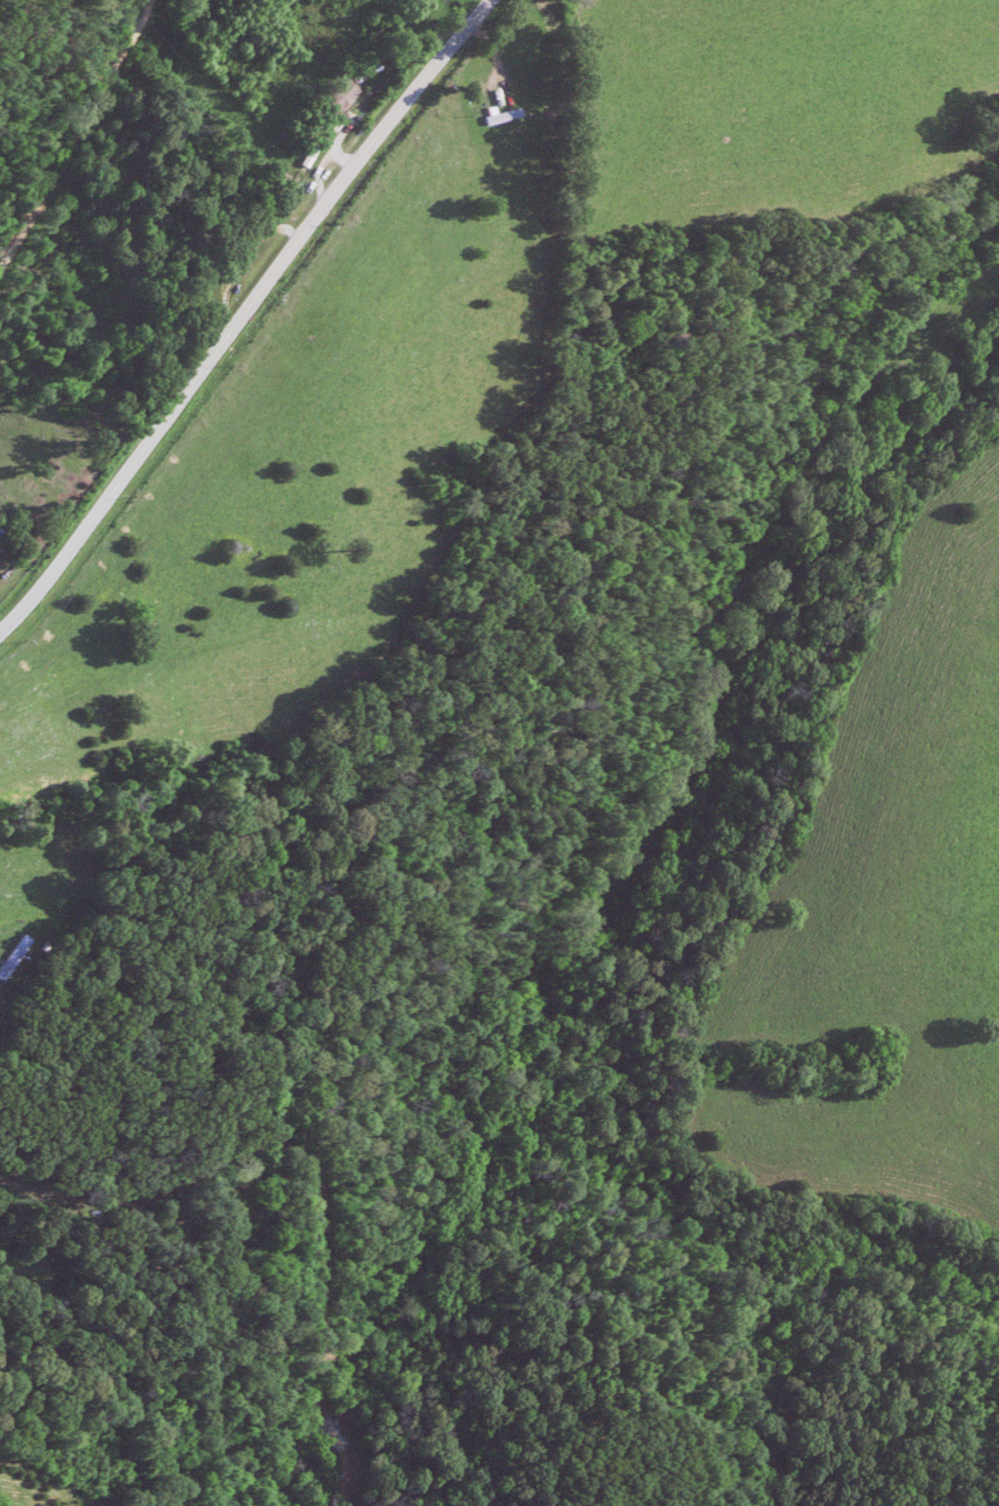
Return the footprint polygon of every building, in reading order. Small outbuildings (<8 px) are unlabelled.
[(25,940),(15,933),(0,955),(0,975),(25,940)]
